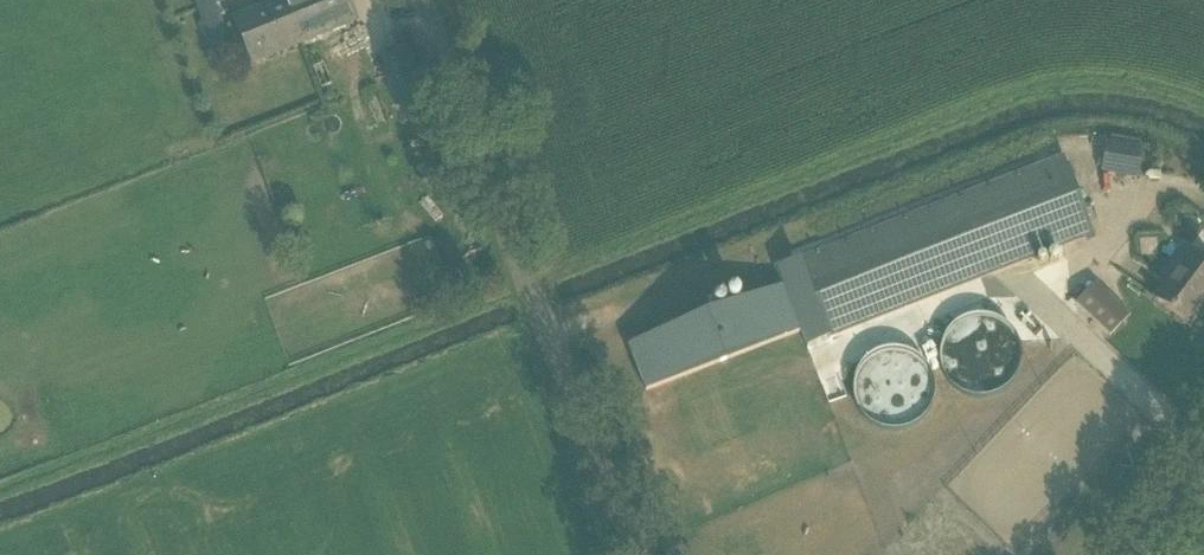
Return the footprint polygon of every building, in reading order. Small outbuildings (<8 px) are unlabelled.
[(204,27),(222,20),(213,0),(193,0),(204,27)] [(253,61),(355,20),(347,0),(290,0),(237,21),(253,61)] [(1101,174),(1136,180),(1142,148),(1107,141),(1101,174)] [(1093,235),(1063,156),(799,259),(829,337),(1093,235)] [(1188,325),(1203,303),(1203,263),(1184,248),(1171,266),(1177,270),(1155,300),(1188,325)] [(784,286),(627,346),(645,392),(802,332),(784,286)] [(1078,304),(1109,334),(1120,322),(1089,292),(1078,304)] [(936,367),(997,396),(1025,337),(964,308),(936,367)] [(883,422),(924,420),(922,351),(863,353),(864,398),(882,397),(883,422)]
